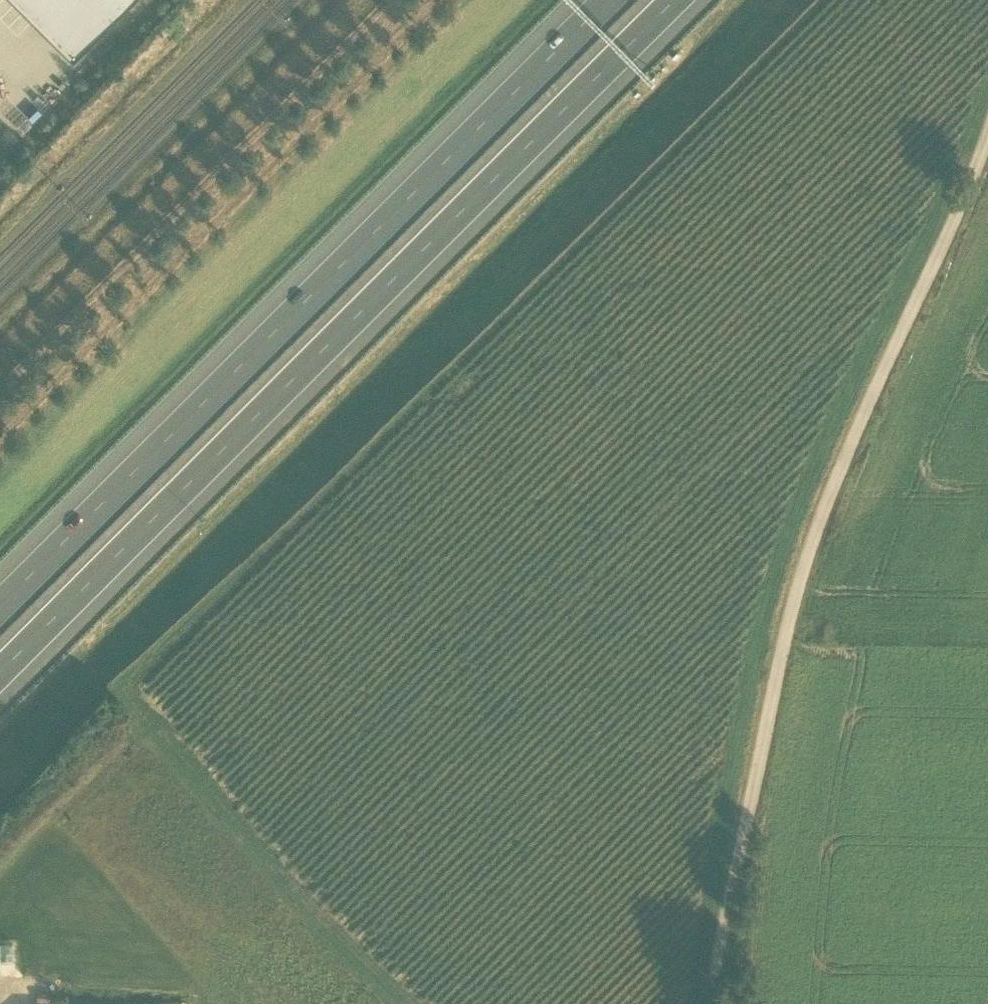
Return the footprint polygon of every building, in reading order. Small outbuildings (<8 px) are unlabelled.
[(71,52),(111,12),(123,0),(18,0),(71,52)]
